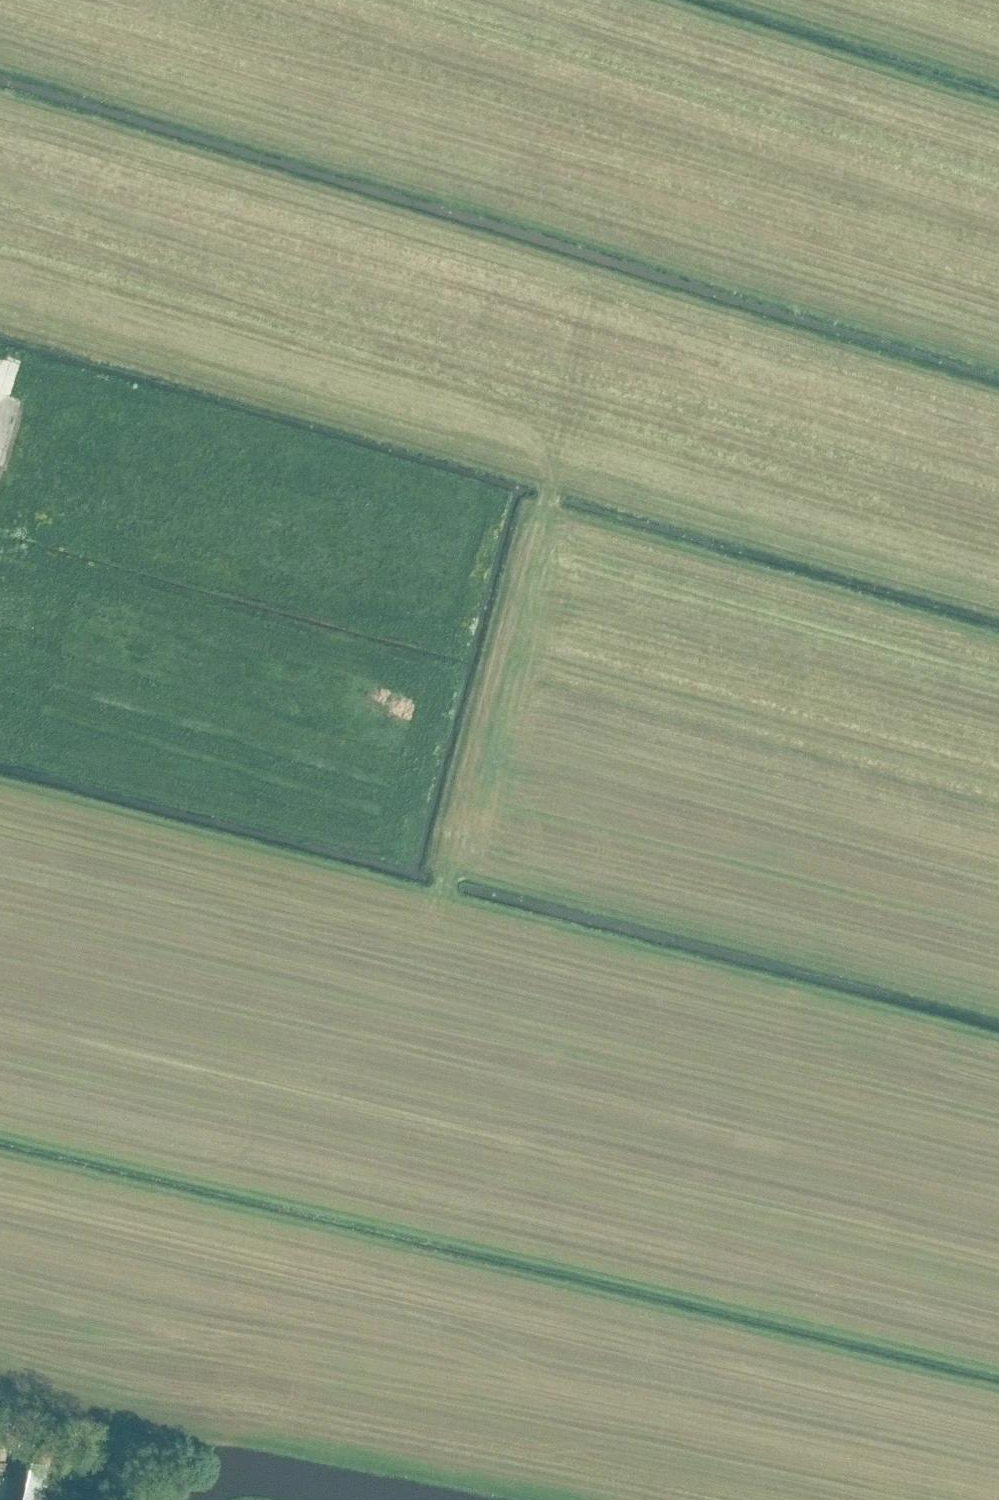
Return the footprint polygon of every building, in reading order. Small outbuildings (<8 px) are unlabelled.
[(47,1460),(19,1453),(7,1499),(37,1499),(47,1460)]
